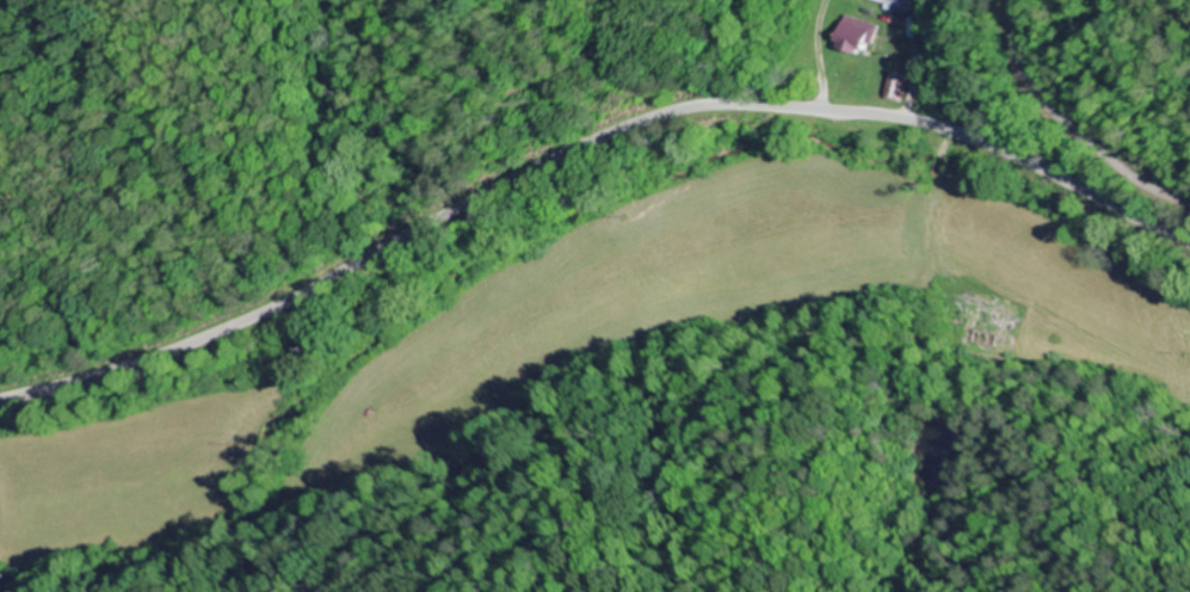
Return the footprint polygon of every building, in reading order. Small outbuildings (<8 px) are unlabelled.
[(886,5),(885,8),(909,15),(913,2),(904,0),(869,0),(886,5)] [(838,48),(866,57),(876,26),(847,17),(838,48)] [(904,103),(910,75),(893,72),(886,99),(904,103)]
